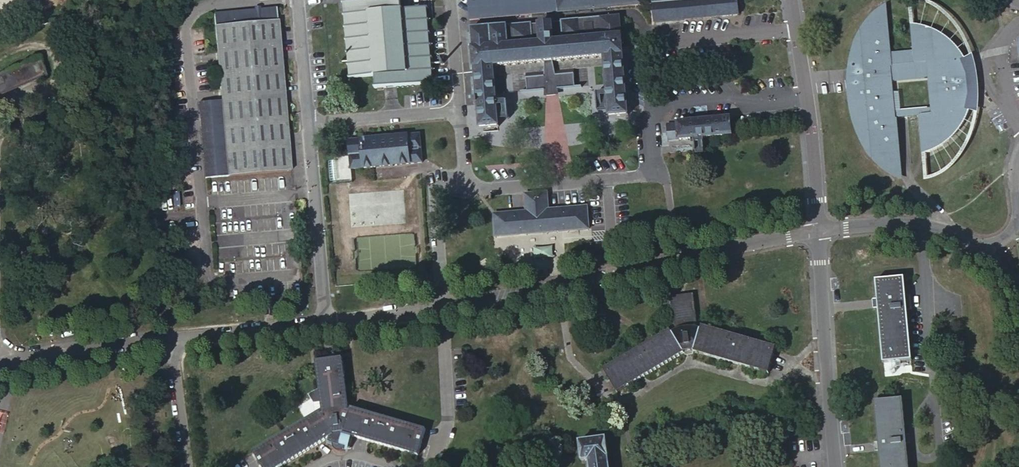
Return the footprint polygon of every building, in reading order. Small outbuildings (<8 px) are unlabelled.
[(434,81),(434,80),(432,80),(431,68),(433,68),(433,67),(431,67),(430,56),(432,56),(432,55),(430,55),(429,44),(431,44),(431,43),(429,43),(428,31),(430,31),(430,30),(428,30),(427,18),(429,18),(428,17),(427,17),(426,6),(428,6),(427,5),(400,7),(400,0),(340,0),(340,1),(342,1),(343,12),(341,13),(343,13),(344,24),(342,24),(342,25),(344,25),(345,37),(343,37),(343,38),(345,38),(346,50),(344,50),(345,51),(346,51),(348,63),(345,62),(346,63),(348,63),(349,74),(347,75),(346,76),(375,73),(376,85),(374,85),(374,86),(434,81)] [(468,8),(469,7),(469,16),(472,17),(598,6),(630,4),(641,2),(641,0),(467,0),(468,8)] [(652,1),(654,21),(719,14),(718,0),(667,0),(652,1)] [(719,14),(738,13),(737,0),(718,0),(719,14)] [(887,44),(884,8),(879,2),(875,7),(870,14),(865,20),(862,27),(858,34),(856,41),(853,48),(851,56),(850,67),(849,74),(849,81),(850,87),(850,93),(851,100),(853,107),(856,115),(859,124),(863,132),(868,140),(874,148),(880,154),(886,160),(890,164),(894,167),(898,161),(893,114),(893,108),(890,78),(887,44)] [(290,168),(275,5),(213,10),(221,98),(227,174),(290,168)] [(913,42),(887,44),(890,78),(928,75),(931,104),(893,108),(893,114),(920,112),(923,150),(926,149),(931,147),(935,145),(939,143),(943,139),(948,136),(951,132),(955,128),(958,124),(961,120),(963,116),(965,111),(967,107),(968,103),(968,97),(970,97),(970,95),(971,92),(971,85),(971,81),(971,78),(970,73),(969,65),(968,61),(966,58),(964,53),(962,53),(961,48),(960,45),(958,42),(956,39),(953,35),(951,33),(947,30),(942,26),(937,23),(932,20),(927,17),(919,15),(911,13),(913,42)] [(501,131),(496,71),(546,67),(546,76),(528,77),(529,96),(523,96),(523,97),(547,95),(547,94),(559,93),(560,94),(583,92),(583,91),(577,91),(575,73),(557,75),(555,66),(605,61),(611,121),(631,120),(631,118),(630,110),(628,83),(625,57),(622,20),(472,34),(472,36),(476,73),(476,80),(479,109),(481,133),(496,132),(500,132),(501,131)] [(0,72),(0,85),(31,72),(34,78),(45,73),(37,57),(25,62),(25,60),(21,62),(0,72)] [(0,85),(0,93),(34,78),(31,72),(0,85)] [(227,174),(221,98),(197,100),(204,175),(227,174)] [(731,132),(729,116),(731,116),(731,115),(677,119),(676,121),(666,122),(668,138),(732,133),(732,132),(731,132)] [(419,132),(347,138),(350,167),(421,160),(419,132)] [(526,209),(493,211),(495,234),(588,227),(586,204),(548,207),(546,191),(524,192),(526,209)] [(537,236),(538,248),(557,246),(556,235),(537,236)] [(897,269),(869,273),(881,354),(909,350),(897,269)] [(691,289),(667,292),(671,325),(672,326),(669,328),(667,325),(599,365),(614,389),(681,349),(680,348),(692,346),(691,348),(767,369),(774,343),(699,321),(698,324),(695,323),(695,322),(691,289)] [(309,358),(313,386),(314,397),(315,407),(317,410),(315,411),(313,409),(246,449),(256,466),(270,466),(322,435),(321,441),(327,442),(329,448),(335,450),(340,445),(340,440),(343,433),(413,453),(421,426),(345,404),(344,407),(342,407),(342,404),(336,354),(309,358)] [(314,397),(313,386),(301,391),(306,401),(314,397)] [(875,394),(885,466),(913,466),(902,389),(875,394)] [(607,435),(574,439),(576,460),(582,459),(584,466),(612,466),(607,435)]
